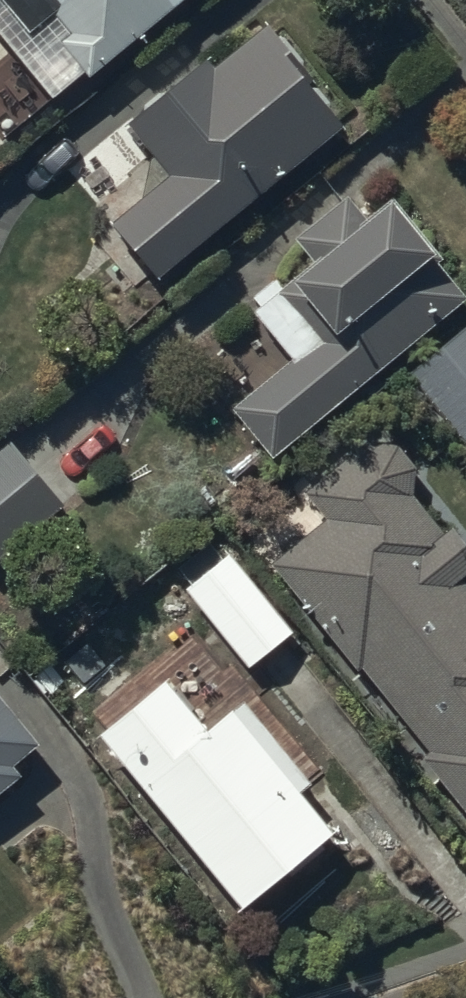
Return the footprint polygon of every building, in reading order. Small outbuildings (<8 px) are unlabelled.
[(7,55),(51,108),(81,84),(88,91),(198,0),(0,0),(0,61),(7,55)] [(303,84),(262,37),(213,81),(205,72),(179,96),(162,95),(144,110),(142,127),(127,140),(150,168),(140,210),(136,214),(134,211),(111,232),(113,234),(109,238),(156,291),(340,142),(296,90),(303,84)] [(270,470),(465,314),(436,275),(439,273),(390,211),(364,232),(346,210),(293,252),(301,261),(255,297),(258,301),(250,307),(258,317),(250,324),(289,373),(230,420),(270,470)] [(409,382),(465,449),(465,332),(409,382)] [(0,455),(0,559),(58,513),(7,450),(0,455)] [(268,573),(358,683),(361,681),(427,763),(419,770),(465,828),(465,597),(460,590),(465,586),(465,559),(451,540),(443,547),(411,507),(415,479),(399,456),(366,454),(304,503),(324,528),(268,573)] [(183,599),(247,677),(294,638),(229,557),(187,592),(189,594),(183,599)] [(167,692),(95,751),(240,928),(336,849),(300,806),(315,794),(244,709),(206,740),(167,692)] [(17,791),(8,780),(36,757),(0,713),(0,805),(17,791)]
